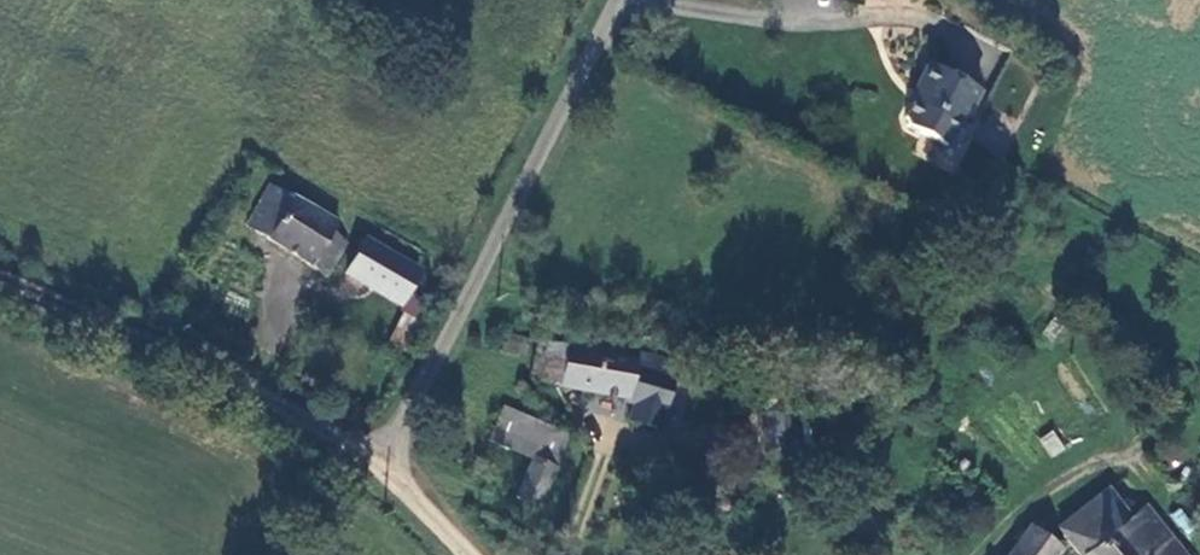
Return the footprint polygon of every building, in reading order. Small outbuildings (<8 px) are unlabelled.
[(970,94),(918,66),(907,87),(910,89),(894,122),(897,132),(933,152),(946,128),(954,126),(970,94)] [(334,230),(337,225),(277,186),(252,228),(330,277),(352,242),(334,230)] [(362,236),(344,277),(408,305),(426,264),(362,236)] [(523,342),(497,335),(494,348),(520,355),(523,342)] [(531,379),(558,383),(565,345),(537,340),(531,379)] [(634,356),(565,345),(558,383),(635,396),(631,419),(662,424),(673,357),(635,351),(634,356)] [(565,436),(533,421),(501,407),(485,440),(528,461),(513,495),(534,505),(565,436)] [(763,413),(768,451),(804,448),(799,409),(793,409),(766,413),(763,413)] [(1039,436),(1047,457),(1065,450),(1056,429),(1039,436)] [(1142,506),(1130,516),(1109,487),(1063,526),(1085,554),(1180,554),(1142,506)] [(1046,539),(1031,527),(1008,554),(1051,554),(1057,548),(1046,539)]
